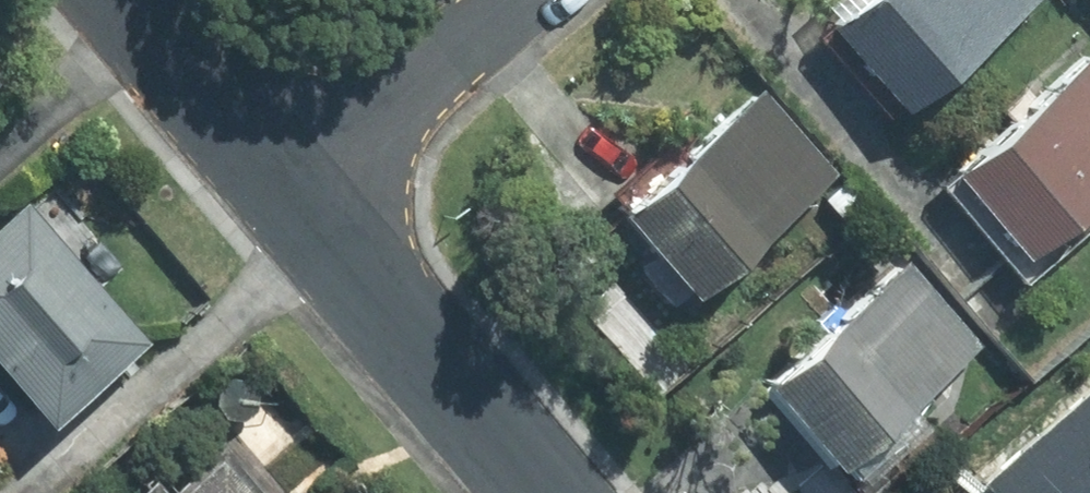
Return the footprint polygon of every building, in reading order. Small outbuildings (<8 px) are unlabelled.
[(848,24),(839,32),(912,113),(1040,0),(827,0),(848,24)] [(948,188),(1031,285),(1089,234),(1089,65),(948,188)] [(839,175),(766,94),(628,218),(702,298),(839,175)] [(30,207),(0,234),(0,361),(59,427),(152,344),(30,207)] [(905,415),(981,348),(909,268),(769,393),(851,484),(915,427),(905,415)] [(985,492),(1089,492),(1089,398),(985,492)] [(229,459),(191,492),(260,492),(229,459)] [(145,492),(170,492),(159,481),(145,492)]
